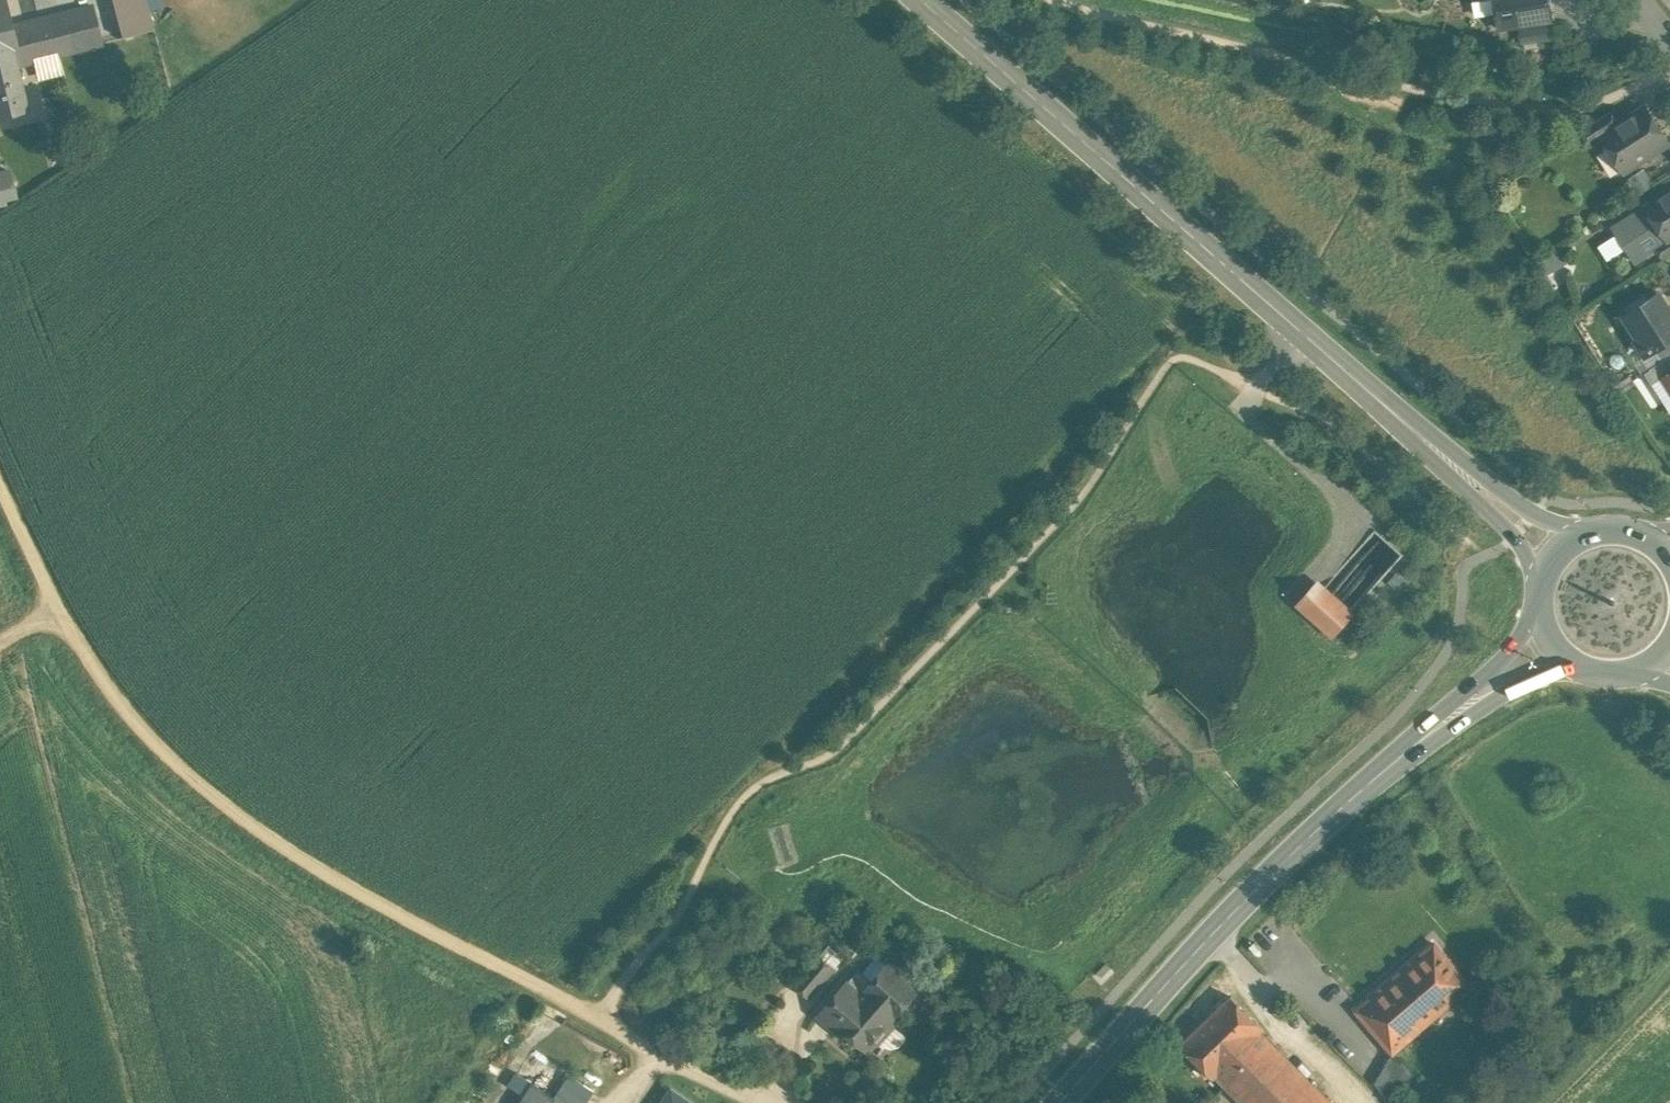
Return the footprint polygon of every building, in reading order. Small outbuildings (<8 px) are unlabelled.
[(11,50),(14,65),(34,60),(34,59),(101,42),(92,5),(10,25),(4,0),(0,0),(0,53),(11,50)] [(122,36),(153,28),(146,0),(112,0),(122,36)] [(1499,25),(1551,17),(1548,0),(1495,0),(1499,25)] [(1520,24),(1520,37),(1553,38),(1554,25),(1520,24)] [(0,53),(0,113),(25,107),(14,65),(11,50),(0,53)] [(1618,124),(1601,135),(1602,136),(1624,170),(1668,141),(1645,106),(1618,124)] [(1609,111),(1582,129),(1591,143),(1602,136),(1601,135),(1618,124),(1609,111)] [(0,173),(0,184),(3,197),(15,193),(9,171),(0,173)] [(1647,205),(1649,209),(1636,213),(1656,245),(1667,238),(1668,239),(1669,237),(1669,190),(1647,205)] [(1668,239),(1667,238),(1656,245),(1664,257),(1669,253),(1669,237),(1668,239)] [(1624,315),(1637,336),(1637,340),(1646,354),(1654,349),(1669,339),(1669,308),(1660,292),(1624,315)] [(1654,349),(1662,361),(1669,356),(1669,339),(1654,349)] [(1318,581),(1300,603),(1334,632),(1352,611),(1318,581)] [(1434,942),(1356,1010),(1380,1037),(1410,1011),(1417,1020),(1467,979),(1434,942)] [(810,951),(801,946),(796,954),(804,960),(810,951)] [(819,955),(795,983),(810,996),(834,968),(819,955)] [(887,963),(877,955),(863,971),(859,968),(848,981),(861,993),(864,990),(894,1017),(920,988),(889,961),(887,963)] [(861,993),(848,981),(819,1014),(835,1028),(839,1023),(866,1047),(878,1033),(886,1032),(894,1023),(894,1017),(864,990),(861,993)] [(1231,995),(1181,1044),(1213,1077),(1216,1074),(1226,1084),(1271,1041),(1260,1031),(1263,1028),(1231,995)] [(1410,1011),(1380,1037),(1392,1051),(1422,1025),(1417,1020),(1410,1011)] [(1271,1041),(1226,1084),(1245,1102),(1332,1102),(1271,1041)] [(1409,1069),(1394,1056),(1373,1080),(1388,1093),(1409,1069)] [(818,1094),(830,1102),(834,1102),(843,1091),(830,1080),(818,1094)] [(533,1082),(520,1102),(566,1102),(533,1082)] [(672,1089),(662,1102),(693,1102),(672,1089)]
